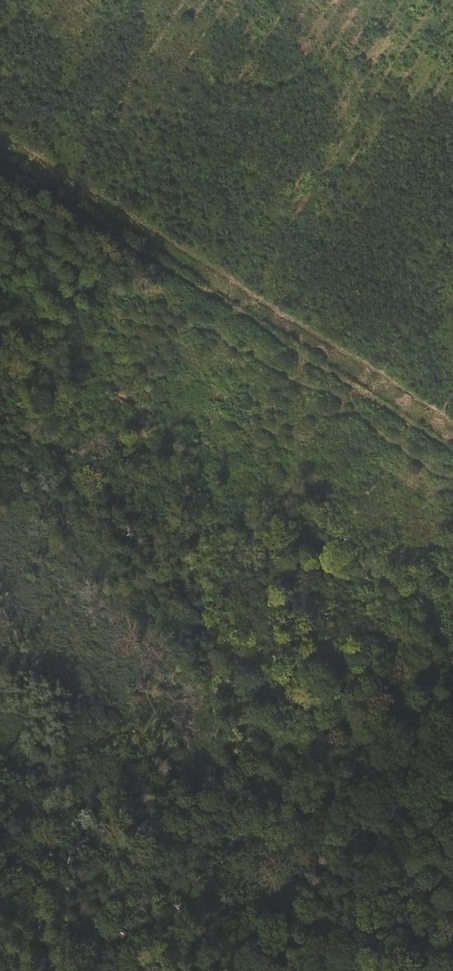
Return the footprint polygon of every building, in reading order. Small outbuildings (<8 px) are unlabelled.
[(98,962),(85,970),(104,970),(98,962)]
